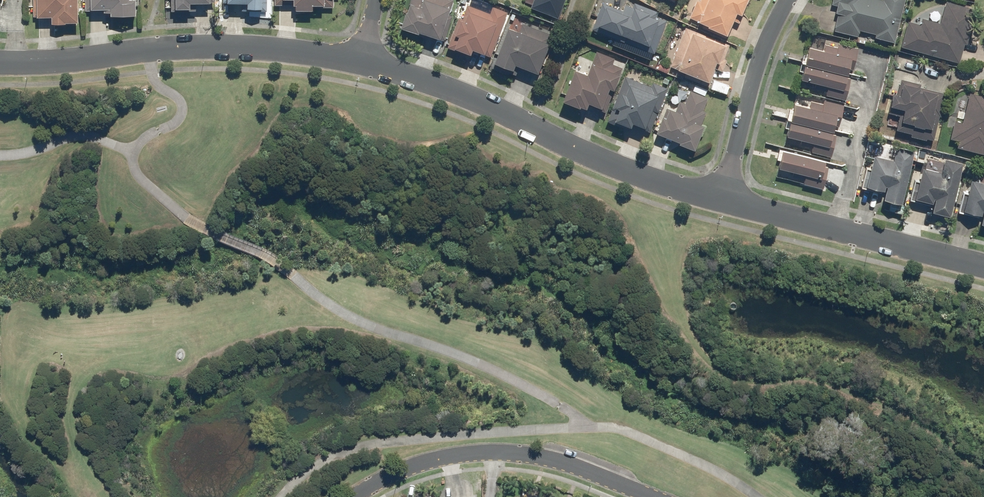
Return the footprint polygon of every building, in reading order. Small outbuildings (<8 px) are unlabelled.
[(33,17),(36,17),(36,19),(49,18),(50,25),(76,24),(76,0),(32,0),(33,17)] [(86,12),(96,12),(96,11),(102,11),(102,14),(108,14),(108,17),(133,17),(133,1),(127,1),(127,0),(86,0),(86,12)] [(170,12),(181,12),(181,10),(188,10),(188,5),(207,4),(207,0),(170,0),(170,12)] [(222,3),(225,4),(225,5),(245,5),(245,10),(260,10),(260,0),(222,0),(222,3)] [(274,6),(291,6),(291,7),(293,7),(293,12),(310,12),(310,7),(322,7),(322,0),(274,0),(274,6)] [(399,30),(416,35),(417,34),(438,41),(439,37),(444,39),(452,14),(449,13),(453,0),(410,0),(405,14),(404,13),(399,30)] [(565,0),(533,0),(530,9),(557,19),(565,0)] [(696,23),(702,26),(701,28),(724,38),(731,21),(738,24),(748,0),(700,0),(699,2),(696,1),(688,19),(696,22),(696,23)] [(904,0),(831,0),(830,4),(836,5),(834,13),(837,13),(832,30),(856,36),(858,30),(875,34),(874,37),(893,42),(904,0)] [(907,21),(900,47),(958,63),(963,44),(965,45),(975,9),(945,1),(939,23),(921,18),(919,24),(907,21)] [(602,4),(591,30),(653,55),(666,22),(656,18),(658,13),(634,3),(632,8),(624,5),(621,12),(602,4)] [(458,18),(447,49),(468,56),(470,51),(489,58),(500,27),(501,27),(507,12),(492,7),(489,14),(466,6),(461,19),(458,18)] [(518,34),(506,29),(491,68),(493,69),(493,70),(499,73),(507,76),(508,74),(514,76),(517,68),(536,75),(547,45),(548,46),(552,36),(521,25),(518,34)] [(728,45),(684,28),(669,67),(676,70),(675,71),(684,75),(683,78),(708,87),(715,69),(721,72),(725,61),(722,60),(728,45)] [(843,100),(850,79),(844,77),(846,68),(851,69),(856,48),(838,43),(836,48),(824,44),(822,51),(807,47),(798,80),(814,83),(813,88),(825,91),(824,95),(843,100)] [(573,71),(560,103),(577,110),(578,108),(584,111),(586,105),(599,110),(607,90),(612,92),(621,68),(612,65),(614,59),(596,52),(590,65),(585,76),(573,71)] [(649,132),(666,89),(652,83),(650,87),(624,77),(606,123),(629,132),(632,126),(649,132)] [(925,138),(931,140),(943,93),(919,87),(920,85),(900,79),(896,95),(891,94),(887,106),(888,106),(887,113),(898,116),(895,130),(909,133),(909,136),(924,140),(925,138)] [(660,118),(654,135),(677,144),(677,145),(692,151),(702,127),(699,126),(705,112),(702,111),(707,98),(689,91),(683,104),(678,102),(674,112),(668,110),(664,120),(660,118)] [(969,93),(961,122),(954,120),(949,139),(957,141),(955,147),(983,155),(983,97),(969,93)] [(829,157),(835,135),(829,133),(831,124),(837,126),(843,105),(823,100),(822,104),(810,101),(808,108),(792,104),(784,136),(800,140),(799,145),(810,148),(810,152),(829,157)] [(900,204),(913,152),(895,147),(891,160),(872,155),(864,186),(882,191),(883,187),(884,187),(881,199),(900,204)] [(822,189),(827,167),(821,166),(822,161),(781,151),(776,168),(792,172),(791,177),(803,180),(802,184),(822,189)] [(947,216),(961,164),(944,159),(940,172),(920,167),(912,199),(930,203),(931,199),(933,199),(930,212),(947,216)] [(969,180),(960,211),(979,216),(980,212),(981,212),(978,224),(983,225),(983,184),(969,180)]
